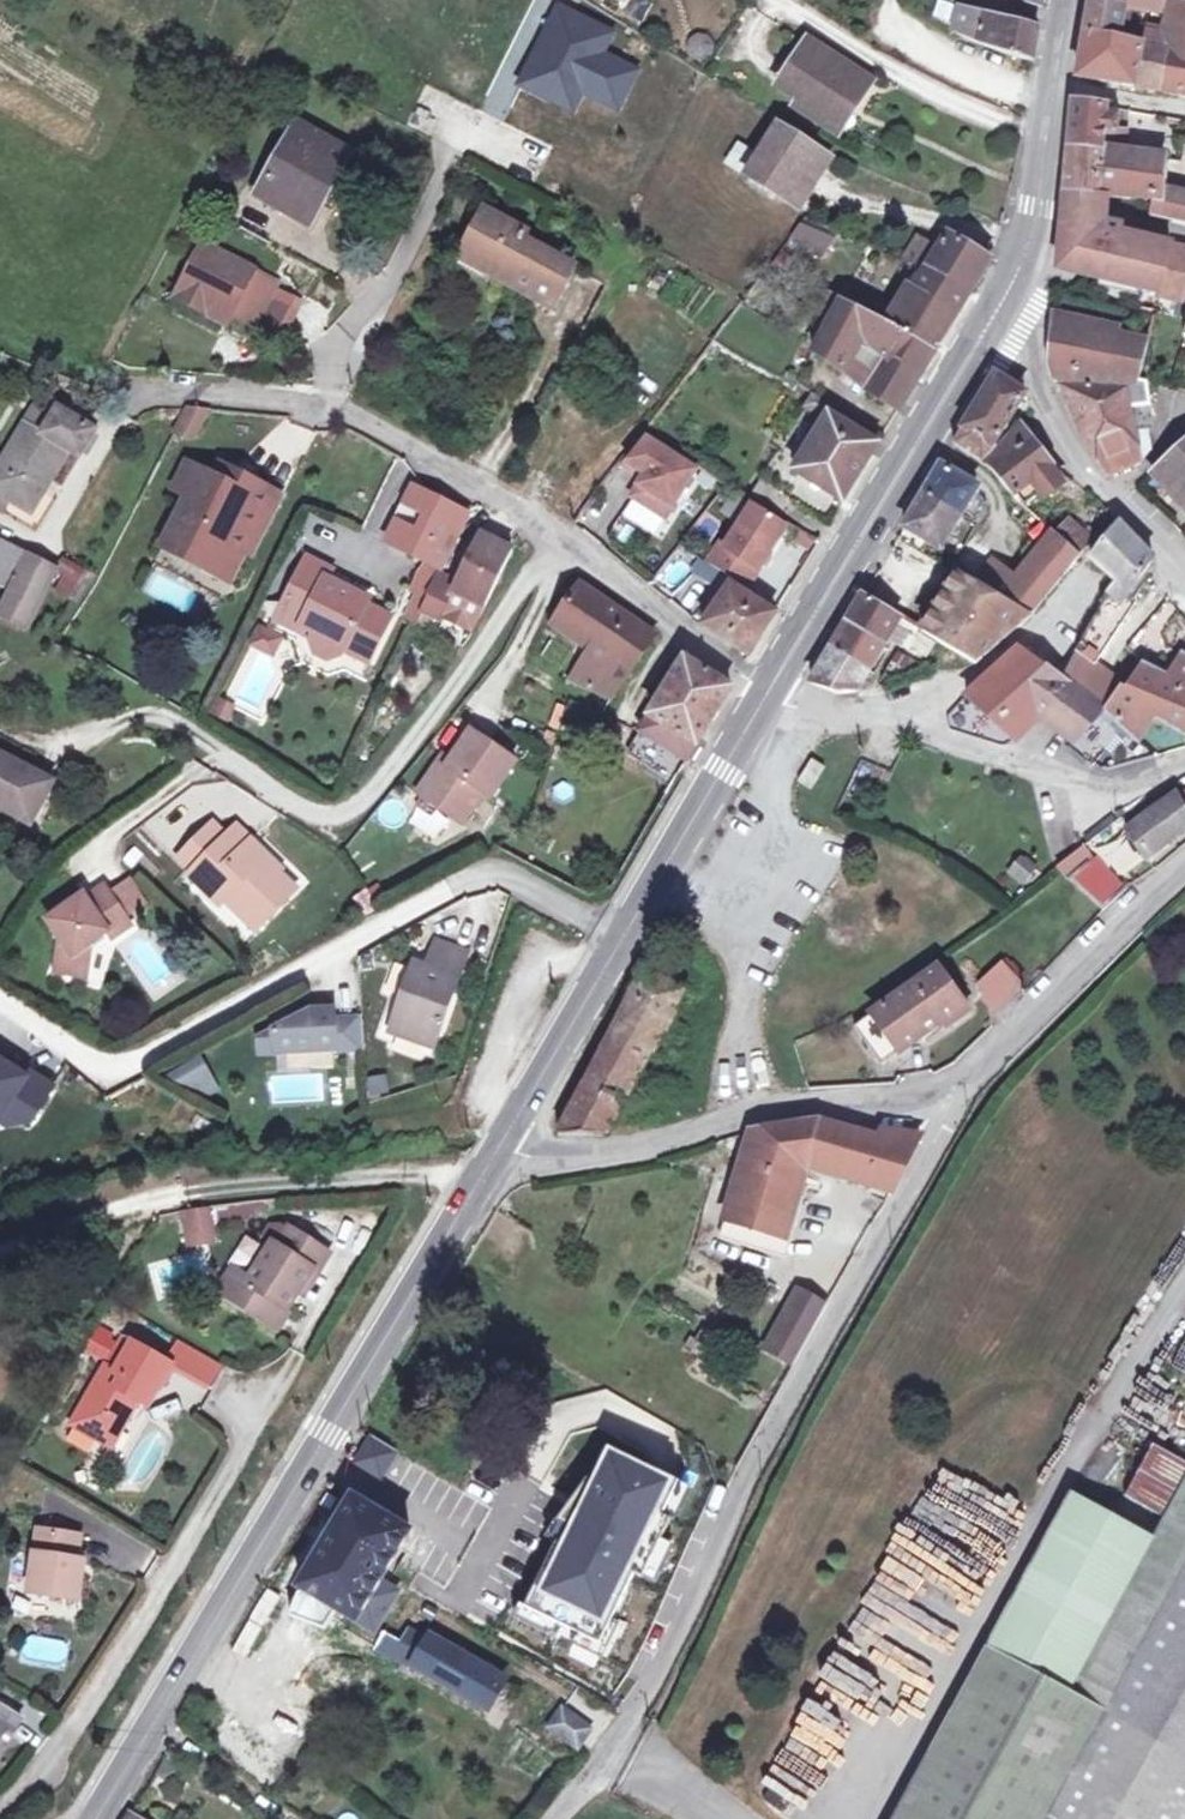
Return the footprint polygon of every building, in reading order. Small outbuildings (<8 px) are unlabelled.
[(1166,0),(1089,0),(1089,2),(1134,10),(1158,14),(1162,16),(1165,3),(1166,0)] [(1132,22),(1134,10),(1089,2),(1084,34),(1128,41),(1132,22)] [(1172,53),(1184,57),(1184,6),(1180,5),(1171,29),(1168,43),(1166,51),(1172,53)] [(1013,22),(987,14),(967,7),(966,9),(953,34),(976,43),(980,45),(1030,64),(1036,29),(1013,22)] [(1148,45),(1153,31),(1132,22),(1128,41),(1148,45)] [(1153,31),(1148,45),(1166,51),(1168,43),(1160,40),(1162,34),(1153,31)] [(1148,45),(1128,41),(1084,34),(1075,81),(1132,92),(1148,45)] [(860,109),(876,82),(811,43),(781,90),(802,103),(798,109),(836,132),(853,105),(860,109)] [(1166,51),(1148,45),(1132,92),(1157,96),(1172,53),(1166,51)] [(1172,53),(1157,96),(1184,102),(1184,57),(1172,53)] [(1068,131),(1067,148),(1102,152),(1111,153),(1112,145),(1120,144),(1122,130),(1114,129),(1114,114),(1103,114),(1103,107),(1068,102),(1068,131)] [(844,137),(860,109),(853,105),(836,132),(844,137)] [(824,149),(784,122),(749,174),(790,201),(824,149)] [(309,212),(345,153),(298,125),(257,192),(284,208),(290,200),(309,212)] [(1067,148),(1064,192),(1099,196),(1102,152),(1067,148)] [(1111,153),(1102,152),(1099,196),(1106,197),(1109,197),(1131,199),(1151,201),(1151,218),(1179,225),(1184,227),(1184,197),(1157,192),(1159,160),(1111,153)] [(1083,222),(1103,224),(1103,221),(1106,197),(1099,196),(1064,192),(1062,212),(1059,242),(1057,271),(1093,279),(1097,258),(1094,257),(1090,256),(1088,254),(1085,252),(1083,248),(1082,245),(1081,242),(1081,240),(1083,222)] [(305,220),(309,212),(290,200),(284,208),(305,220)] [(495,270),(517,228),(487,210),(464,252),(495,270)] [(1117,238),(1121,226),(1103,221),(1103,224),(1083,222),(1081,240),(1081,242),(1082,245),(1083,248),(1085,252),(1088,254),(1090,256),(1094,257),(1097,258),(1093,279),(1184,300),(1184,254),(1117,238)] [(788,251),(824,258),(829,231),(794,225),(788,251)] [(529,234),(517,228),(495,270),(504,275),(501,280),(551,310),(574,270),(525,242),(529,234)] [(918,246),(906,264),(926,273),(971,293),(989,263),(947,242),(937,257),(918,246)] [(268,295),(194,256),(166,309),(201,327),(208,313),(224,322),(248,335),(268,295)] [(936,348),(971,293),(926,273),(913,296),(905,292),(892,313),(885,325),(936,348)] [(847,291),(841,304),(885,325),(892,313),(847,291)] [(841,304),(836,302),(828,317),(808,353),(842,372),(847,375),(852,364),(847,362),(863,337),(885,355),(863,389),(897,410),(936,348),(885,325),(841,304)] [(285,315),(268,306),(255,331),(272,340),(285,315)] [(224,322),(208,313),(201,327),(217,335),(224,322)] [(1149,347),(1052,327),(1047,365),(1052,383),(1061,382),(1067,381),(1069,370),(1122,380),(1139,384),(1149,347)] [(847,375),(842,372),(840,375),(863,389),(885,355),(863,337),(847,362),(852,364),(847,375)] [(1062,386),(1124,389),(1122,380),(1069,370),(1067,381),(1061,382),(1062,386)] [(992,375),(951,444),(984,463),(995,445),(1024,394),(992,375)] [(1122,380),(1124,389),(1130,418),(1150,415),(1146,385),(1139,384),(1122,380)] [(1130,418),(1124,389),(1062,386),(1083,438),(1109,475),(1139,462),(1130,418)] [(831,407),(811,393),(804,405),(825,418),(831,407)] [(90,427),(51,403),(46,413),(36,430),(20,419),(0,452),(0,495),(25,510),(63,448),(73,455),(90,427)] [(29,403),(20,419),(36,430),(46,413),(29,403)] [(181,438),(196,406),(183,404),(169,432),(181,438)] [(843,424),(847,417),(831,407),(825,418),(794,472),(843,501),(876,444),(843,424)] [(995,445),(984,463),(1001,486),(1014,501),(1023,495),(1021,490),(1050,466),(1034,443),(1017,427),(998,447),(995,445)] [(649,446),(638,439),(629,451),(639,459),(649,446)] [(1153,474),(1184,509),(1184,445),(1153,474)] [(236,549),(267,491),(242,478),(237,489),(213,476),(187,463),(173,489),(187,496),(175,518),(188,526),(174,554),(199,568),(203,560),(231,574),(243,553),(236,549)] [(938,464),(901,527),(936,551),(974,488),(976,486),(938,464)] [(219,466),(213,476),(237,489),(242,478),(219,466)] [(761,478),(749,498),(784,521),(796,498),(761,478)] [(467,516),(414,489),(387,542),(425,561),(429,563),(441,568),(467,516)] [(249,556),(279,497),(267,491),(236,549),(243,553),(249,556)] [(741,500),(707,562),(753,587),(787,525),(741,500)] [(633,507),(626,520),(657,535),(664,521),(633,507)] [(160,547),(174,554),(188,526),(175,518),(160,547)] [(1068,523),(1057,538),(1079,556),(1092,542),(1068,523)] [(1120,526),(1092,562),(1122,585),(1107,602),(1109,604),(1107,609),(1122,617),(1131,604),(1136,607),(1155,578),(1149,574),(1156,562),(1136,541),(1120,526)] [(452,587),(484,603),(512,547),(480,531),(456,579),(452,587)] [(1018,586),(1005,604),(1028,618),(1079,556),(1057,538),(1018,586)] [(0,540),(0,584),(7,588),(23,553),(0,540)] [(338,649),(363,661),(387,613),(364,601),(366,596),(347,586),(336,581),(325,575),(329,567),(304,555),(279,605),(302,617),(298,624),(312,631),(309,636),(307,640),(310,651),(324,658),(335,655),(338,649)] [(227,583),(231,574),(203,560),(199,568),(227,583)] [(429,563),(425,561),(411,589),(415,591),(428,597),(440,571),(441,568),(429,563)] [(55,593),(72,595),(75,570),(58,568),(55,593)] [(456,579),(440,571),(428,597),(421,612),(435,620),(452,587),(456,579)] [(996,573),(983,591),(1005,604),(1018,586),(996,573)] [(921,632),(936,641),(975,665),(1028,618),(1005,604),(983,591),(956,575),(921,632)] [(597,651),(575,684),(611,700),(655,633),(580,584),(554,622),(597,651)] [(701,612),(696,620),(750,655),(774,615),(727,585),(707,616),(701,612)] [(421,612),(428,597),(415,591),(403,616),(416,623),(421,612)] [(862,597),(847,622),(884,645),(889,640),(901,620),(862,597)] [(272,618),(309,636),(312,631),(298,624),(302,617),(279,605),(272,618)] [(1122,617),(1107,609),(1093,628),(1081,652),(1101,666),(1130,622),(1122,617)] [(918,630),(901,620),(889,640),(907,646),(911,638),(913,639),(918,630)] [(832,648),(869,670),(884,645),(847,622),(832,648)] [(276,638),(256,627),(248,642),(268,653),(276,638)] [(855,691),(869,670),(832,648),(810,683),(827,690),(839,694),(855,691)] [(1065,685),(1036,662),(1022,651),(966,698),(1019,740),(1038,716),(1071,740),(1067,745),(1091,762),(1119,726),(1105,716),(1065,685)] [(1101,666),(1081,652),(1069,676),(1065,685),(1105,716),(1124,689),(1129,692),(1131,689),(1101,666)] [(1147,666),(1131,689),(1129,692),(1124,689),(1105,716),(1119,726),(1135,739),(1151,719),(1160,725),(1166,718),(1184,730),(1184,659),(1184,658),(1171,678),(1147,666)] [(686,659),(669,685),(714,715),(732,685),(686,659)] [(714,715),(669,685),(649,715),(640,729),(686,758),(714,715)] [(231,702),(216,694),(210,707),(225,715),(231,702)] [(547,703),(536,699),(529,715),(540,719),(547,703)] [(512,762),(467,731),(447,761),(441,767),(435,762),(413,794),(458,825),(479,794),(487,799),(512,762)] [(852,754),(857,739),(841,733),(836,748),(852,754)] [(50,783),(0,756),(0,813),(26,826),(50,783)] [(447,761),(440,756),(435,762),(441,767),(447,761)] [(813,789),(826,764),(810,756),(797,780),(813,789)] [(176,781),(191,770),(185,761),(169,772),(176,781)] [(1184,830),(1184,811),(1177,798),(1176,797),(1149,816),(1129,834),(1148,860),(1184,830)] [(188,874),(191,871),(224,837),(209,824),(174,861),(188,874)] [(224,837),(191,871),(223,901),(252,929),(287,894),(270,878),(254,863),(260,857),(262,855),(233,826),(224,837)] [(1025,889),(1041,869),(1021,853),(1005,873),(1025,889)] [(276,872),(260,857),(254,863),(270,878),(276,872)] [(1083,867),(1071,877),(1103,913),(1118,898),(1101,879),(1097,883),(1083,867)] [(223,901),(191,871),(188,874),(186,877),(218,907),(223,901)] [(128,885),(109,899),(122,916),(140,902),(128,885)] [(365,914),(377,906),(364,887),(352,895),(365,914)] [(58,940),(53,973),(85,977),(90,945),(107,933),(112,940),(130,927),(122,916),(109,899),(102,888),(84,901),(81,898),(46,923),(58,940)] [(429,967),(415,962),(391,1029),(434,1043),(466,950),(438,940),(429,967)] [(994,1011),(1026,985),(1003,958),(972,985),(994,1011)] [(946,1029),(968,1013),(936,972),(855,1031),(882,1066),(941,1024),(946,1029)] [(644,1062),(649,1053),(682,992),(647,973),(558,1140),(585,1142),(603,1143),(624,1140),(672,1132),(667,1091),(629,1094),(644,1062)] [(271,1030),(272,1052),(359,1048),(358,1020),(330,1021),(330,1011),(306,1012),(306,1016),(294,1016),(295,1029),(271,1030)] [(198,1057),(168,1073),(190,1086),(208,1075),(198,1057)] [(11,1073),(14,1068),(6,1062),(3,1068),(11,1073)] [(13,1116),(27,1125),(49,1089),(14,1068),(11,1073),(3,1068),(0,1066),(0,1107),(13,1116)] [(208,1075),(190,1086),(201,1093),(214,1086),(208,1075)] [(384,1075),(367,1077),(368,1093),(385,1091),(384,1075)] [(5,1128),(13,1116),(0,1107),(0,1125),(5,1128)] [(824,1120),(810,1124),(803,1199),(810,1169),(895,1190),(927,1134),(882,1131),(880,1136),(824,1120)] [(803,1199),(810,1124),(758,1135),(727,1244),(787,1261),(803,1199)] [(201,1210),(177,1215),(183,1244),(207,1239),(201,1210)] [(215,1292),(232,1303),(273,1329),(309,1271),(314,1274),(327,1253),(286,1228),(274,1248),(268,1245),(246,1281),(229,1270),(215,1292)] [(168,1259),(150,1265),(160,1297),(178,1292),(168,1259)] [(824,1262),(806,1294),(827,1305),(845,1275),(824,1262)] [(795,1287),(781,1279),(771,1296),(786,1304),(795,1287)] [(106,1345),(93,1338),(84,1353),(96,1361),(106,1345)] [(129,1343),(127,1348),(116,1342),(98,1373),(68,1425),(96,1442),(105,1426),(116,1432),(131,1406),(126,1404),(128,1398),(134,1401),(144,1407),(168,1366),(164,1363),(129,1343)] [(176,1342),(164,1363),(168,1366),(205,1387),(218,1366),(176,1342)] [(116,1432),(105,1426),(96,1442),(107,1448),(116,1432)] [(674,1477),(604,1444),(588,1477),(584,1475),(551,1517),(564,1525),(557,1539),(552,1538),(521,1601),(595,1638),(630,1569),(637,1572),(667,1513),(658,1509),(674,1477)] [(1184,1489),(1184,1460),(1160,1446),(1132,1496),(1169,1516),(1184,1489)] [(997,1642),(1075,1686),(1160,1539),(1081,1493),(997,1642)] [(1160,1539),(1075,1686),(1112,1708),(1184,1582),(1184,1495),(1160,1539)] [(377,1582),(406,1532),(348,1499),(296,1587),(368,1627),(374,1626),(391,1597),(389,1589),(377,1582)] [(78,1537),(36,1530),(26,1595),(73,1603),(80,1561),(74,1560),(78,1537)] [(1112,1708),(1052,1814),(1059,1818),(1184,1818),(1184,1582),(1112,1708)] [(384,1630),(374,1646),(408,1666),(426,1635),(408,1625),(399,1638),(384,1630)] [(426,1635),(408,1666),(484,1709),(502,1679),(426,1635)] [(21,1636),(19,1663),(68,1666),(69,1640),(21,1636)] [(1075,1686),(997,1642),(895,1818),(1049,1818),(1052,1814),(1112,1708),(1075,1686)] [(563,1700),(543,1727),(578,1752),(597,1726),(563,1700)] [(0,1708),(0,1741),(5,1732),(11,1735),(20,1719),(0,1708)] [(222,1709),(200,1737),(271,1790),(292,1760),(222,1709)] [(792,1730),(786,1740),(792,1744),(784,1758),(803,1768),(817,1745),(792,1730)] [(772,1764),(762,1777),(797,1803),(807,1790),(772,1764)] [(126,1809),(120,1818),(141,1818),(126,1809)]
